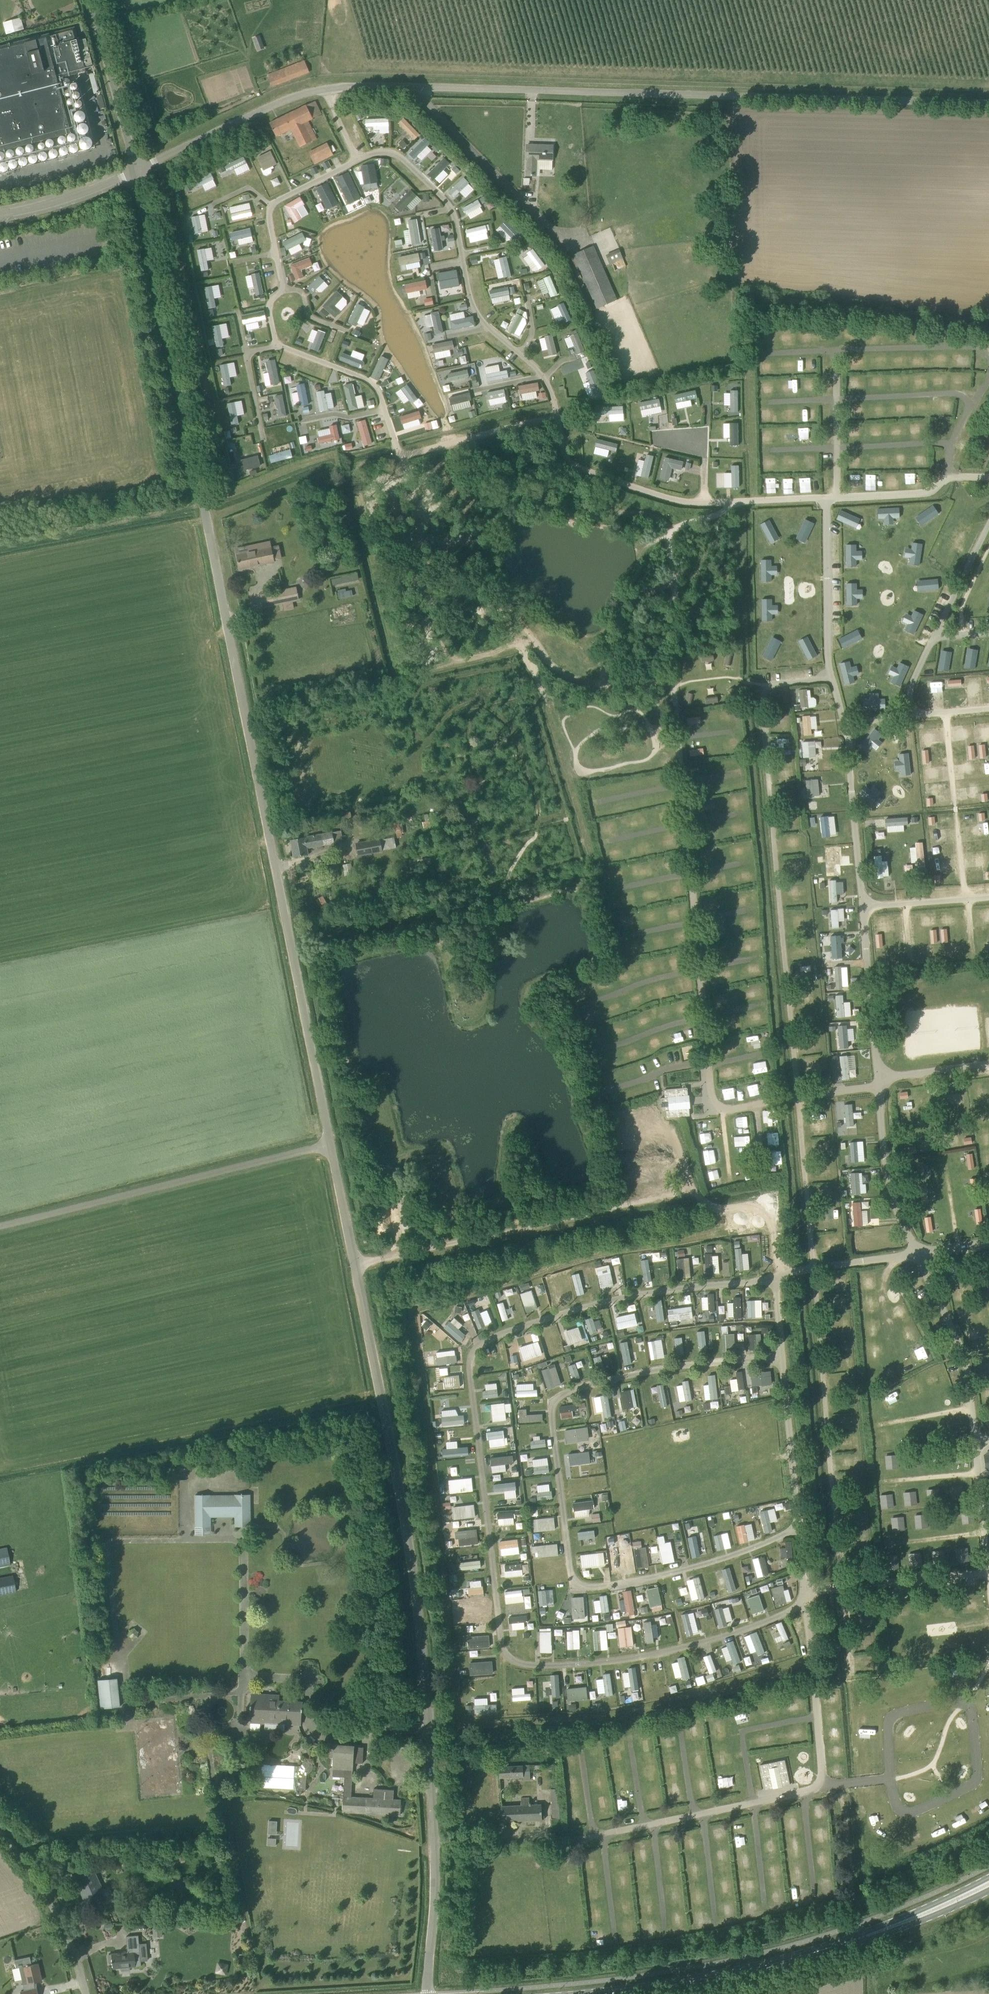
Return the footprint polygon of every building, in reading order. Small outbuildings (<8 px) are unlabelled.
[(4,31),(22,27),(19,17),(1,21),(4,31)] [(75,132),(61,78),(86,72),(85,67),(92,65),(85,39),(78,41),(77,39),(76,40),(73,30),(51,36),(50,34),(0,47),(0,152),(75,132)] [(262,41),(255,44),(257,51),(264,48),(262,41)] [(273,88),(310,73),(305,60),(268,75),(273,88)] [(317,138),(309,121),(322,115),(315,101),(270,123),(276,137),(292,129),(301,147),(317,138)] [(406,141),(411,137),(413,139),(419,134),(403,117),(397,124),(400,127),(396,131),(406,141)] [(365,133),(388,132),(388,118),(364,118),(365,133)] [(431,150),(426,146),(429,142),(423,136),(407,154),(418,165),(431,150)] [(315,165),(334,155),(327,142),(308,152),(315,165)] [(553,170),(553,160),(553,146),(527,145),(527,159),(528,159),(528,176),(540,176),(540,169),(553,170)] [(271,152),(258,158),(263,168),(264,171),(273,166),(277,164),(271,152)] [(437,184),(451,170),(455,174),(459,170),(443,155),(426,173),(437,184)] [(234,173),(235,174),(249,169),(244,157),(217,166),(221,177),(234,173)] [(322,164),(325,170),(331,167),(328,161),(322,164)] [(377,180),(374,180),(373,164),(360,164),(361,189),(377,188),(377,180)] [(319,172),(316,166),(311,169),(313,175),(319,172)] [(210,171),(190,181),(194,189),(214,179),(210,171)] [(333,177),(346,203),(359,197),(347,171),(333,177)] [(462,177),(445,193),(450,199),(458,192),(464,198),(474,189),(462,177)] [(314,187),(324,209),(337,204),(326,181),(314,187)] [(399,212),(405,205),(410,210),(420,199),(408,188),(392,206),(399,212)] [(292,223),(301,218),(295,208),(303,204),(299,196),(282,205),(292,223)] [(462,206),(467,219),(483,213),(478,200),(462,206)] [(232,222),(252,216),(248,201),(228,207),(232,222)] [(191,216),(193,233),(207,232),(204,214),(191,216)] [(417,219),(406,219),(406,229),(402,230),(403,247),(418,246),(417,219)] [(427,231),(450,226),(449,219),(426,223),(427,231)] [(514,241),(520,235),(505,220),(494,229),(506,242),(511,237),(514,241)] [(486,231),(490,230),(488,224),(465,229),(468,243),(487,239),(486,231)] [(230,242),(237,240),(238,245),(252,242),(249,228),(228,232),(230,242)] [(301,251),(298,243),(305,241),(302,232),(281,239),(287,255),(301,251)] [(452,244),(429,249),(431,257),(453,252),(452,244)] [(598,308),(617,300),(594,246),(574,254),(598,308)] [(206,254),(213,253),(212,247),(196,249),(199,271),(209,270),(206,254)] [(533,273),(545,265),(533,249),(522,257),(533,273)] [(610,264),(623,259),(620,250),(607,256),(610,264)] [(404,269),(419,268),(417,253),(395,256),(397,265),(404,264),(404,269)] [(492,259),(497,279),(511,275),(507,256),(492,259)] [(293,279),(302,277),(300,268),(310,266),(308,258),(289,263),(293,279)] [(434,278),(435,286),(458,281),(457,273),(434,278)] [(305,287),(313,297),(327,284),(319,275),(305,287)] [(550,275),(536,280),(544,299),(557,294),(550,275)] [(404,298),(418,297),(417,289),(426,289),(425,280),(403,283),(404,298)] [(216,307),(215,298),(220,297),(218,284),(203,287),(208,308),(216,307)] [(508,295),(515,293),(513,284),(487,291),(491,304),(509,299),(508,295)] [(563,302),(549,308),(555,322),(562,319),(563,322),(570,319),(563,302)] [(356,303),(347,321),(360,328),(369,310),(356,303)] [(318,313),(325,318),(329,313),(323,308),(318,313)] [(440,311),(423,314),(425,328),(431,327),(432,334),(443,332),(440,311)] [(472,316),(463,317),(463,311),(448,313),(450,329),(473,326),(472,316)] [(506,330),(519,337),(528,319),(515,313),(506,330)] [(249,328),(250,334),(265,331),(263,317),(244,321),(245,329),(249,328)] [(222,338),(229,337),(225,322),(210,326),(216,347),(224,345),(222,338)] [(319,352),(325,333),(310,328),(306,340),(311,342),(308,349),(319,352)] [(268,339),(266,332),(259,333),(260,340),(268,339)] [(571,355),(583,351),(576,333),(564,338),(571,355)] [(537,338),(543,357),(556,353),(550,334),(537,338)] [(448,349),(452,348),(451,340),(430,344),(433,359),(450,356),(448,349)] [(351,349),(348,355),(340,352),(337,359),(359,368),(365,355),(351,349)] [(379,355),(369,377),(377,381),(379,375),(385,378),(391,366),(385,364),(387,359),(379,355)] [(263,385),(278,383),(275,359),(264,361),(266,372),(261,373),(263,385)] [(580,364),(588,382),(583,384),(587,392),(600,387),(588,360),(580,364)] [(231,384),(230,377),(236,375),(233,361),(218,365),(223,386),(231,384)] [(506,369),(499,371),(497,363),(482,367),(486,382),(508,377),(506,369)] [(468,365),(438,370),(442,391),(449,390),(447,381),(470,377),(468,365)] [(536,397),(534,391),(538,390),(536,381),(516,386),(520,401),(536,397)] [(341,385),(348,411),(363,406),(360,394),(354,396),(351,382),(341,385)] [(296,392),(290,393),(292,406),(307,404),(305,383),(295,384),(296,392)] [(406,383),(394,392),(404,406),(416,397),(406,383)] [(468,388),(448,393),(452,411),(472,406),(468,388)] [(485,392),(488,406),(506,402),(503,388),(485,392)] [(316,410),(325,410),(325,391),(316,390),(316,410)] [(729,412),(738,412),(738,390),(729,390),(728,399),(722,398),(722,405),(729,405),(729,412)] [(673,393),(674,408),(691,406),(690,399),(697,399),(696,391),(673,393)] [(284,394),(267,395),(268,407),(272,406),(273,418),(285,417),(284,394)] [(640,416),(662,412),(659,398),(638,402),(640,416)] [(239,423),(237,415),(243,414),(240,400),(225,403),(230,425),(239,423)] [(623,406),(600,406),(600,414),(623,414),(623,406)] [(476,416),(474,410),(468,412),(471,418),(476,416)] [(417,411),(397,416),(401,429),(420,424),(417,411)] [(364,446),(372,444),(365,420),(357,422),(364,446)] [(738,445),(738,422),(722,423),(722,438),(728,438),(728,445),(738,445)] [(339,425),(342,434),(350,432),(348,423),(339,425)] [(314,437),(316,444),(338,439),(334,424),(320,427),(321,435),(314,437)] [(273,435),(279,457),(287,455),(282,433),(273,435)] [(595,437),(593,446),(615,452),(618,444),(595,437)] [(257,454),(235,460),(239,471),(260,465),(257,454)] [(634,476),(649,477),(651,455),(643,455),(642,459),(636,459),(634,476)] [(658,479),(668,480),(669,469),(679,470),(681,461),(662,458),(658,479)] [(739,487),(739,465),(729,465),(729,472),(722,472),(722,487),(739,487)] [(932,506),(913,515),(917,525),(937,515),(932,506)] [(892,523),(892,518),(899,518),(898,507),(875,508),(875,519),(883,519),(883,524),(892,523)] [(834,519),(854,528),(859,518),(838,509),(834,519)] [(769,519),(759,523),(768,543),(778,538),(769,519)] [(801,519),(795,540),(805,543),(812,522),(801,519)] [(275,561),(271,542),(247,547),(248,552),(237,555),(240,569),(275,561)] [(909,548),(902,547),(902,557),(907,558),(907,564),(920,564),(921,543),(909,542),(909,548)] [(844,544),(844,566),(854,566),(855,559),(860,560),(860,550),(854,550),(855,544),(844,544)] [(771,565),(771,559),(759,559),(760,581),(771,581),(771,575),(777,575),(777,565),(771,565)] [(357,575),(333,576),(334,584),(358,583),(357,575)] [(936,579),(915,579),(915,590),(937,590),(936,579)] [(862,598),(862,589),(855,589),(855,582),(844,583),(845,605),(856,605),(856,598),(862,598)] [(264,607),(273,605),(283,603),(284,611),(295,609),(293,601),(299,599),(296,587),(261,595),(264,607)] [(339,599),(352,596),(351,589),(337,592),(339,599)] [(770,614),(777,614),(777,604),(771,604),(770,598),(760,599),(761,621),(771,620),(770,614)] [(912,609),(908,615),(904,612),(899,621),(905,624),(902,629),(912,634),(923,615),(912,609)] [(840,648),(861,640),(857,630),(836,637),(840,648)] [(807,635),(796,640),(806,660),(816,655),(807,635)] [(770,636),(761,656),(771,661),(780,641),(770,636)] [(967,647),(962,666),(973,669),(978,650),(967,647)] [(937,670),(948,671),(950,651),(939,650),(937,670)] [(856,665),(850,666),(849,660),(838,662),(843,686),(856,683),(855,676),(858,675),(856,665)] [(899,686),(908,666),(897,662),(895,667),(889,665),(885,674),(890,676),(888,682),(899,686)] [(924,706),(924,700),(939,700),(938,686),(917,687),(918,706),(924,706)] [(798,689),(799,708),(815,707),(814,696),(809,696),(809,688),(798,689)] [(867,709),(879,709),(878,692),(866,693),(867,709)] [(810,728),(816,728),(815,714),(798,715),(799,735),(810,734),(810,728)] [(780,723),(779,732),(788,732),(788,723),(780,723)] [(821,747),(821,740),(800,741),(801,757),(814,756),(814,747),(821,747)] [(689,756),(703,753),(702,747),(688,750),(689,756)] [(957,757),(962,779),(974,776),(972,767),(979,765),(978,758),(972,759),(970,754),(957,757)] [(906,766),(899,767),(899,780),(915,779),(914,757),(905,757),(906,766)] [(817,779),(804,779),(805,795),(818,795),(817,779)] [(713,798),(714,809),(727,807),(725,796),(713,798)] [(942,813),(944,826),(953,825),(951,812),(942,813)] [(834,836),(833,815),(818,816),(819,836),(834,836)] [(884,818),(885,831),(903,830),(903,825),(907,824),(907,816),(884,818)] [(294,857),(309,854),(308,848),(335,842),(333,831),(291,839),(294,857)] [(357,855),(382,851),(379,837),(355,842),(357,855)] [(395,837),(381,838),(383,849),(396,847),(395,837)] [(799,837),(788,838),(788,848),(800,848),(799,837)] [(909,864),(903,864),(904,871),(924,870),(923,841),(913,842),(913,846),(908,846),(909,864)] [(715,848),(717,858),(728,856),(726,846),(715,848)] [(835,863),(839,863),(838,848),(825,849),(826,873),(835,873),(835,863)] [(887,860),(881,860),(881,855),(874,855),(874,877),(887,876),(887,860)] [(332,878),(340,876),(336,860),(329,862),(332,878)] [(659,861),(650,863),(652,870),(661,868),(659,861)] [(803,861),(791,861),(792,875),(804,875),(803,861)] [(932,867),(933,877),(944,875),(943,865),(932,867)] [(828,903),(843,903),(843,880),(829,880),(828,903)] [(789,896),(805,895),(804,883),(788,885),(789,896)] [(751,892),(740,893),(740,903),(751,903),(751,892)] [(325,899),(318,903),(321,908),(328,904),(325,899)] [(670,906),(673,921),(686,919),(683,904),(670,906)] [(829,928),(837,928),(837,921),(843,920),(843,908),(829,908),(829,928)] [(652,911),(643,912),(645,921),(654,919),(652,911)] [(809,931),(808,918),(799,919),(799,931),(809,931)] [(839,940),(838,935),(831,935),(832,957),(845,957),(845,940),(839,940)] [(923,964),(922,953),(911,954),(912,965),(923,964)] [(634,965),(637,974),(644,971),(641,962),(634,965)] [(800,966),(801,978),(812,978),(811,966),(800,966)] [(832,966),(833,988),(847,987),(846,966),(832,966)] [(763,984),(749,986),(750,998),(764,996),(763,984)] [(732,990),(733,1006),(745,1004),(743,989),(732,990)] [(722,998),(727,998),(726,993),(712,995),(713,1004),(723,1003),(722,998)] [(840,1007),(840,1006),(851,1006),(850,995),(832,997),(832,1007),(840,1007)] [(668,1015),(667,1007),(656,1008),(658,1017),(668,1015)] [(765,1011),(752,1012),(753,1024),(766,1023),(765,1011)] [(808,1013),(808,1021),(817,1020),(816,1012),(808,1013)] [(850,1013),(839,1013),(840,1033),(851,1033),(850,1013)] [(748,1025),(746,1016),(736,1018),(738,1028),(748,1025)] [(764,1033),(753,1034),(754,1045),(765,1044),(764,1033)] [(749,1046),(747,1036),(735,1039),(737,1049),(749,1046)] [(730,1040),(719,1042),(720,1051),(731,1050),(730,1040)] [(839,1078),(855,1077),(854,1068),(847,1069),(846,1054),(838,1055),(839,1078)] [(809,1069),(818,1069),(817,1060),(808,1061),(809,1069)] [(750,1065),(740,1067),(742,1077),(752,1075),(750,1065)] [(731,1070),(722,1071),(723,1079),(732,1079),(731,1070)] [(753,1081),(740,1084),(742,1095),(755,1093),(753,1081)] [(970,1096),(979,1095),(978,1086),(969,1088),(970,1096)] [(665,1097),(660,1098),(661,1110),(666,1110),(667,1118),(690,1116),(689,1108),(690,1108),(689,1095),(688,1095),(687,1087),(664,1089),(665,1097)] [(852,1118),(861,1118),(860,1112),(851,1112),(851,1103),(842,1104),(843,1125),(852,1125),(852,1118)] [(972,1112),(975,1127),(986,1124),(983,1110),(972,1112)] [(824,1124),(815,1125),(815,1134),(824,1133),(824,1124)] [(767,1130),(768,1142),(778,1141),(778,1130),(767,1130)] [(697,1134),(699,1140),(707,1138),(706,1131),(697,1134)] [(977,1132),(977,1142),(987,1142),(987,1132),(977,1132)] [(848,1141),(849,1162),(863,1161),(862,1140),(848,1141)] [(700,1150),(702,1159),(714,1156),(712,1147),(700,1150)] [(771,1152),(772,1163),(780,1163),(780,1151),(771,1152)] [(913,1161),(914,1176),(924,1176),(923,1161),(913,1161)] [(720,1167),(704,1172),(708,1184),(723,1179),(720,1167)] [(868,1181),(867,1175),(861,1175),(861,1172),(848,1172),(849,1194),(865,1193),(865,1181),(868,1181)] [(927,1201),(926,1186),(919,1186),(919,1201),(927,1201)] [(822,1198),(833,1197),(833,1187),(821,1187),(822,1198)] [(850,1200),(851,1225),(867,1224),(866,1210),(859,1210),(858,1200),(850,1200)] [(930,1216),(922,1216),(923,1232),(931,1232),(930,1216)] [(870,1233),(854,1234),(855,1251),(870,1251),(870,1233)] [(835,1234),(825,1235),(825,1246),(836,1245),(835,1234)] [(740,1248),(734,1248),(734,1270),(748,1269),(747,1252),(741,1253),(740,1248)] [(782,1261),(789,1260),(788,1250),(781,1251),(782,1261)] [(718,1273),(717,1253),(703,1254),(704,1274),(718,1273)] [(611,1265),(619,1263),(618,1257),(610,1258),(611,1265)] [(690,1277),(689,1257),(675,1258),(676,1277),(690,1277)] [(660,1260),(647,1261),(650,1280),(663,1278),(660,1260)] [(608,1264),(595,1266),(598,1288),(612,1286),(608,1264)] [(573,1298),(586,1296),(583,1274),(570,1276),(573,1298)] [(557,1280),(544,1284),(550,1303),(562,1299),(557,1280)] [(529,1282),(517,1285),(523,1312),(535,1309),(529,1282)] [(541,1284),(535,1286),(538,1295),(544,1292),(541,1284)] [(712,1293),(700,1294),(701,1310),(713,1310),(712,1293)] [(831,1309),(843,1309),(843,1297),(832,1296),(831,1309)] [(731,1297),(731,1302),(726,1302),(726,1318),(740,1317),(740,1297),(731,1297)] [(746,1317),(761,1317),(760,1299),(745,1300),(746,1317)] [(503,1301),(496,1303),(500,1321),(513,1317),(512,1313),(506,1315),(503,1301)] [(865,1306),(867,1316),(877,1314),(875,1304),(865,1306)] [(667,1320),(691,1319),(690,1306),(666,1307),(667,1320)] [(955,1309),(958,1321),(969,1318),(965,1306),(955,1309)] [(476,1328),(491,1322),(486,1309),(479,1311),(478,1308),(470,1311),(476,1328)] [(614,1316),(616,1329),(636,1325),(634,1312),(614,1316)] [(458,1329),(462,1325),(451,1316),(441,1327),(457,1342),(464,1334),(458,1329)] [(833,1317),(834,1329),(846,1328),(845,1316),(833,1317)] [(598,1319),(592,1321),(591,1317),(584,1319),(587,1333),(601,1329),(598,1319)] [(562,1331),(567,1344),(581,1339),(576,1326),(562,1331)] [(865,1327),(866,1337),(876,1336),(875,1326),(865,1327)] [(968,1345),(985,1340),(983,1333),(975,1335),(973,1329),(964,1332),(968,1345)] [(529,1333),(532,1342),(517,1346),(521,1360),(542,1355),(535,1332),(529,1333)] [(747,1333),(747,1345),(762,1344),(762,1333),(747,1333)] [(544,1350),(560,1348),(559,1335),(542,1338),(544,1350)] [(682,1337),(673,1337),(673,1354),(683,1354),(682,1337)] [(660,1338),(646,1341),(649,1360),(663,1357),(660,1338)] [(627,1341),(620,1341),(621,1363),(635,1362),(635,1352),(628,1352),(627,1341)] [(609,1368),(608,1362),(602,1363),(599,1353),(604,1352),(603,1346),(590,1348),(595,1371),(609,1368)] [(868,1356),(877,1356),(877,1347),(867,1347),(868,1356)] [(434,1351),(435,1364),(454,1363),(454,1350),(434,1351)] [(545,1389),(560,1384),(553,1363),(547,1365),(545,1360),(537,1363),(545,1389)] [(570,1380),(580,1378),(578,1368),(584,1366),(583,1361),(567,1364),(570,1380)] [(874,1369),(880,1383),(890,1379),(884,1365),(874,1369)] [(928,1373),(933,1385),(945,1380),(940,1368),(928,1373)] [(749,1372),(750,1386),(771,1384),(769,1370),(749,1372)] [(729,1379),(730,1391),(743,1390),(742,1371),(735,1371),(736,1378),(729,1379)] [(458,1374),(441,1375),(441,1382),(436,1382),(436,1388),(459,1387),(458,1374)] [(915,1379),(903,1385),(909,1397),(921,1392),(915,1379)] [(676,1385),(677,1401),(690,1400),(689,1380),(681,1380),(681,1384),(676,1385)] [(701,1390),(694,1390),(695,1396),(717,1395),(716,1381),(700,1382),(701,1390)] [(496,1383),(483,1383),(483,1390),(480,1390),(481,1397),(497,1397),(496,1383)] [(514,1383),(514,1396),(536,1395),(535,1389),(532,1389),(532,1383),(514,1383)] [(650,1386),(652,1400),(658,1399),(659,1406),(667,1405),(663,1384),(650,1386)] [(622,1409),(636,1406),(632,1388),(618,1391),(622,1409)] [(884,1409),(896,1404),(890,1391),(878,1397),(884,1409)] [(490,1402),(489,1420),(505,1420),(505,1412),(510,1412),(510,1403),(490,1402)] [(558,1404),(559,1418),(586,1417),(585,1403),(558,1404)] [(541,1413),(525,1413),(525,1408),(517,1408),(518,1422),(541,1421),(541,1413)] [(946,1425),(945,1435),(956,1436),(956,1425),(946,1425)] [(564,1442),(587,1440),(586,1427),(563,1428),(564,1442)] [(486,1431),(486,1447),(504,1446),(503,1430),(486,1431)] [(874,1432),(875,1446),(887,1445),(887,1432),(874,1432)] [(528,1440),(528,1447),(546,1446),(545,1438),(528,1440)] [(565,1452),(565,1464),(589,1463),(589,1451),(565,1452)] [(601,1451),(589,1451),(589,1455),(597,1455),(597,1460),(601,1460),(601,1451)] [(507,1469),(507,1463),(513,1462),(512,1454),(488,1457),(489,1465),(498,1464),(498,1470),(507,1469)] [(894,1467),(893,1455),(883,1456),(885,1468),(894,1467)] [(547,1457),(531,1458),(532,1473),(548,1472),(547,1457)] [(446,1479),(448,1493),(472,1490),(470,1476),(446,1479)] [(550,1484),(535,1484),(535,1499),(550,1499),(550,1484)] [(947,1487),(948,1500),(961,1499),(960,1486),(947,1487)] [(915,1491),(902,1491),(903,1505),(916,1504),(915,1491)] [(891,1493),(879,1494),(880,1508),(893,1506),(891,1493)] [(251,1526),(251,1494),(194,1495),(195,1526),(211,1526),(211,1517),(235,1517),(235,1526),(251,1526)] [(587,1509),(592,1508),(591,1499),(570,1503),(573,1517),(588,1514),(587,1509)] [(452,1519),(475,1516),(473,1503),(450,1506),(452,1519)] [(776,1523),(777,1526),(789,1524),(785,1507),(772,1510),(774,1523),(776,1523)] [(496,1524),(513,1524),(513,1511),(495,1512),(496,1524)] [(768,1512),(758,1515),(763,1533),(773,1530),(768,1512)] [(854,1513),(855,1524),(866,1523),(865,1512),(854,1513)] [(601,1520),(599,1513),(592,1514),(593,1522),(601,1520)] [(937,1526),(950,1524),(949,1513),(936,1514),(937,1526)] [(530,1519),(531,1531),(553,1529),(552,1516),(530,1519)] [(890,1517),(890,1531),(903,1530),(903,1516),(890,1517)] [(734,1526),(737,1543),(754,1540),(750,1522),(734,1526)] [(457,1545),(476,1544),(476,1529),(454,1530),(454,1539),(457,1539),(457,1545)] [(711,1535),(715,1551),(730,1547),(726,1532),(711,1535)] [(697,1533),(684,1535),(689,1558),(702,1555),(697,1533)] [(673,1561),(669,1541),(664,1542),(662,1535),(655,1536),(661,1564),(673,1561)] [(498,1555),(520,1554),(520,1559),(526,1559),(525,1538),(498,1540),(498,1555)] [(533,1558),(558,1554),(556,1542),(531,1546),(533,1558)] [(10,1565),(6,1547),(0,1548),(0,1567),(10,1565)] [(578,1553),(579,1567),(603,1566),(603,1552),(578,1553)] [(621,1552),(608,1552),(609,1572),(622,1572),(621,1552)] [(909,1568),(921,1567),(920,1552),(908,1553),(909,1568)] [(896,1567),(896,1555),(885,1555),(885,1567),(896,1567)] [(756,1577),(768,1574),(763,1556),(751,1559),(756,1577)] [(457,1561),(457,1569),(480,1568),(479,1560),(457,1561)] [(520,1563),(503,1564),(503,1577),(521,1576),(520,1563)] [(16,1592),(13,1575),(0,1577),(0,1595),(16,1592)] [(467,1594),(481,1594),(481,1580),(467,1581),(467,1594)] [(762,1595),(769,1592),(767,1585),(759,1588),(762,1595)] [(790,1601),(787,1589),(782,1590),(781,1585),(770,1588),(773,1604),(790,1601)] [(648,1607),(660,1604),(656,1586),(644,1589),(648,1607)] [(504,1603),(522,1602),(522,1595),(529,1595),(528,1589),(503,1590),(504,1603)] [(552,1589),(537,1589),(537,1604),(552,1604),(552,1589)] [(618,1611),(632,1610),(631,1589),(621,1590),(621,1599),(617,1600),(618,1611)] [(597,1595),(600,1612),(609,1610),(607,1594),(597,1595)] [(746,1597),(750,1612),(762,1610),(758,1594),(746,1597)] [(569,1596),(570,1618),(583,1618),(583,1596),(569,1596)] [(728,1623),(737,1621),(732,1604),(723,1607),(728,1623)] [(486,1609),(465,1610),(465,1624),(486,1623),(486,1609)] [(856,1624),(872,1623),(871,1611),(855,1613),(856,1624)] [(509,1614),(509,1630),(512,1630),(512,1634),(515,1635),(515,1629),(524,1629),(524,1614),(509,1614)] [(653,1642),(652,1638),(659,1637),(656,1622),(649,1623),(649,1620),(641,1621),(645,1643),(653,1642)] [(775,1643),(787,1638),(780,1621),(769,1625),(775,1643)] [(616,1627),(617,1647),(631,1646),(630,1626),(616,1627)] [(539,1628),(538,1652),(549,1652),(550,1628),(539,1628)] [(578,1630),(565,1630),(565,1649),(578,1649),(578,1630)] [(749,1653),(754,1651),(755,1656),(763,1653),(755,1631),(742,1636),(749,1653)] [(488,1634),(466,1635),(467,1648),(489,1647),(488,1634)] [(730,1664),(739,1661),(732,1639),(723,1642),(730,1664)] [(707,1673),(715,1671),(710,1653),(702,1655),(707,1673)] [(675,1681),(690,1677),(684,1655),(676,1657),(676,1661),(670,1663),(675,1681)] [(492,1661),(468,1661),(468,1675),(492,1675),(492,1661)] [(650,1688),(666,1684),(662,1670),(646,1674),(650,1688)] [(624,1691),(642,1687),(639,1674),(621,1678),(624,1691)] [(696,1685),(704,1683),(703,1676),(694,1677),(696,1685)] [(100,1708),(120,1706),(117,1678),(97,1680),(100,1708)] [(587,1683),(589,1697),(602,1695),(604,1707),(617,1705),(616,1694),(609,1695),(608,1681),(587,1683)] [(585,1686),(565,1688),(566,1701),(586,1699),(585,1686)] [(529,1693),(523,1693),(523,1687),(510,1688),(511,1700),(530,1700),(529,1693)] [(561,1688),(536,1687),(535,1701),(561,1702),(561,1688)] [(838,1690),(823,1691),(824,1703),(838,1702),(838,1690)] [(303,1711),(303,1702),(279,1701),(280,1695),(251,1694),(250,1708),(251,1708),(250,1721),(280,1723),(300,1725),(301,1718),(302,1718),(302,1711),(303,1711)] [(785,1698),(785,1710),(796,1710),(796,1698),(785,1698)] [(738,1725),(734,1709),(723,1712),(728,1728),(738,1725)] [(687,1723),(687,1733),(699,1732),(698,1722),(687,1723)] [(799,1725),(789,1727),(790,1743),(801,1742),(799,1725)] [(840,1728),(827,1729),(827,1743),(841,1742),(840,1728)] [(636,1741),(650,1738),(648,1729),(634,1732),(636,1741)] [(776,1745),(785,1744),(783,1733),(774,1734),(776,1745)] [(875,1744),(874,1734),(865,1734),(865,1745),(875,1744)] [(609,1745),(623,1742),(622,1737),(607,1740),(609,1745)] [(714,1749),(725,1749),(724,1739),(713,1740),(714,1749)] [(246,1742),(235,1741),(235,1756),(246,1757),(246,1742)] [(589,1744),(590,1756),(601,1754),(600,1743),(589,1744)] [(400,1815),(401,1800),(393,1799),(394,1790),(373,1789),(373,1798),(351,1797),(353,1762),(362,1763),(363,1747),(354,1747),(354,1745),(331,1744),(330,1757),(333,1758),(332,1776),(344,1777),(342,1811),(400,1815)] [(785,1759),(760,1765),(766,1789),(790,1784),(785,1759)] [(302,1763),(300,1765),(259,1764),(258,1788),(305,1790),(306,1773),(308,1772),(309,1771),(310,1770),(311,1769),(312,1768),(312,1767),(312,1766),(312,1765),(311,1764),(310,1762),(309,1761),(307,1761),(306,1761),(304,1762),(303,1762),(302,1763)] [(727,1761),(712,1764),(714,1773),(729,1770),(727,1761)] [(530,1780),(530,1765),(523,1765),(499,1766),(500,1777),(523,1776),(523,1780),(530,1780)] [(656,1767),(645,1768),(645,1778),(656,1777),(656,1767)] [(666,1782),(676,1781),(674,1771),(665,1772),(666,1782)] [(717,1787),(733,1786),(733,1776),(717,1777),(717,1787)] [(698,1780),(701,1792),(711,1790),(708,1778),(698,1780)] [(605,1782),(591,1784),(592,1792),(607,1790),(605,1782)] [(643,1790),(643,1801),(659,1800),(659,1789),(643,1790)] [(531,1805),(530,1799),(522,1799),(522,1805),(502,1806),(502,1821),(542,1819),(541,1804),(531,1805)] [(783,1831),(794,1829),(793,1818),(782,1819),(783,1831)] [(275,1845),(275,1820),(266,1820),(266,1845),(275,1845)] [(719,1838),(725,1837),(721,1824),(715,1826),(719,1838)] [(734,1838),(744,1837),(743,1824),(733,1825),(734,1838)] [(786,1848),(796,1848),(795,1831),(786,1832),(786,1848)] [(762,1849),(778,1848),(777,1837),(762,1838),(762,1849)] [(726,1843),(716,1844),(717,1855),(727,1855),(726,1843)] [(828,1853),(827,1843),(813,1844),(813,1853),(828,1853)] [(747,1857),(745,1845),(734,1847),(736,1859),(747,1857)] [(762,1854),(763,1865),(780,1863),(778,1852),(762,1854)] [(684,1856),(685,1867),(702,1865),(701,1854),(684,1856)] [(116,1864),(132,1863),(132,1856),(115,1857),(116,1864)] [(582,1857),(583,1872),(594,1871),(593,1856),(582,1857)] [(668,1858),(669,1871),(679,1870),(678,1858),(668,1858)] [(102,1889),(90,1864),(73,1872),(84,1898),(92,1894),(96,1904),(113,1896),(108,1886),(102,1889)] [(765,1883),(782,1882),(781,1872),(765,1872),(765,1883)] [(585,1893),(596,1891),(594,1877),(583,1878),(585,1893)] [(691,1892),(700,1891),(697,1879),(689,1881),(691,1892)] [(731,1887),(721,1889),(723,1899),(733,1898),(731,1887)] [(682,1894),(667,1895),(668,1907),(682,1906),(682,1894)] [(691,1909),(702,1908),(702,1895),(691,1896),(691,1909)] [(734,1906),(724,1906),(724,1916),(734,1915),(734,1906)] [(673,1926),(685,1926),(684,1913),(672,1914),(673,1926)] [(153,1937),(163,1936),(162,1928),(153,1929),(153,1937)] [(141,1966),(141,1962),(141,1961),(148,1960),(146,1943),(139,1944),(138,1935),(126,1936),(128,1952),(112,1954),(109,1955),(109,1963),(112,1962),(113,1968),(121,1967),(121,1971),(130,1970),(130,1967),(141,1966)] [(34,1983),(42,1981),(38,1963),(32,1965),(30,1956),(15,1960),(17,1968),(20,1967),(25,1991),(20,1992),(21,1993),(38,1993),(37,1988),(35,1988),(34,1983)] [(215,1973),(228,1973),(228,1963),(216,1963),(215,1973)]
